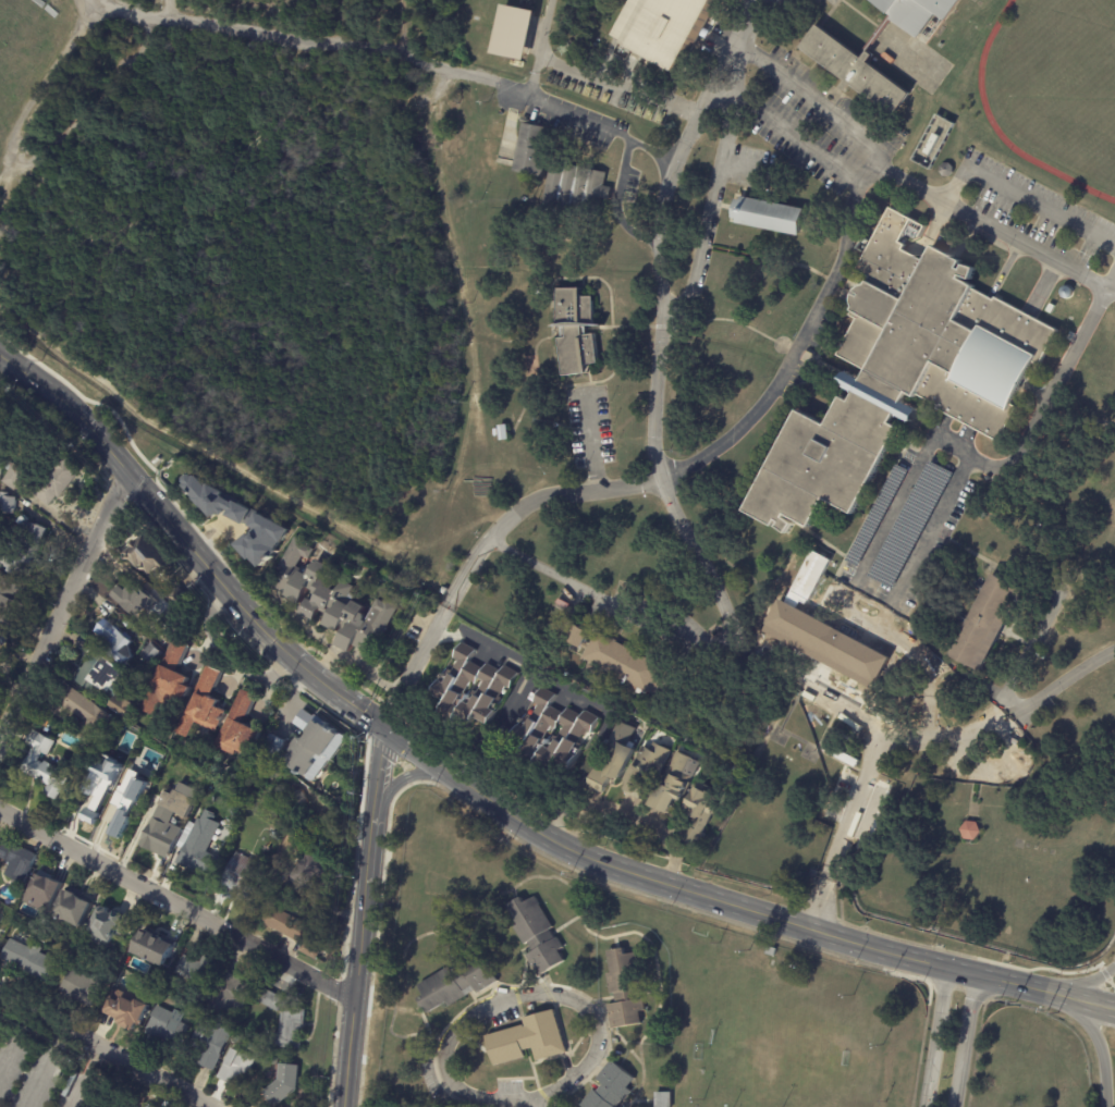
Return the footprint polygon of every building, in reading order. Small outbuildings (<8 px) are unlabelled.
[(612,33),(629,0),(718,0),(679,72),(620,40),(621,38),(612,33)] [(885,16),(863,0),(957,0),(941,22),(932,14),(914,40),(887,21),(866,51),(872,56),(866,63),(907,94),(889,119),(845,86),(840,93),(834,89),(840,82),(794,48),(812,23),(856,56),(885,16)] [(492,54),(525,60),(535,11),(502,4),(492,54)] [(936,114),(955,124),(931,171),(912,161),(936,114)] [(537,121),(536,124),(549,127),(544,150),(550,151),(544,176),(516,171),(526,123),(523,121),(524,116),(537,121)] [(614,187),(611,200),(603,199),(599,220),(546,209),(554,161),(609,172),(605,186),(614,187)] [(951,174),(946,177),(941,176),(938,172),(938,167),(942,163),(947,164),(951,169),(951,174)] [(739,223),(738,223),(739,219),(734,218),(738,199),(744,200),(745,196),(807,209),(801,235),(739,223)] [(921,231),(918,237),(912,234),(908,241),(900,236),(898,241),(904,244),(902,248),(926,261),(935,245),(965,261),(961,268),(964,269),(967,265),(978,268),(975,280),(964,276),(963,279),(978,286),(976,290),(992,299),(994,296),(1057,330),(1039,365),(1038,365),(1036,370),(1019,402),(1015,406),(1017,407),(997,443),(934,409),(936,406),(919,396),(918,398),(909,394),(905,403),(920,410),(914,423),(898,415),(894,423),(902,428),(855,517),(826,502),(812,529),(788,517),(786,520),(795,525),(789,536),(779,530),(782,524),(779,522),(775,529),(745,513),(799,410),(828,426),(843,397),(853,402),(856,393),(841,385),(848,371),(863,380),(868,372),(834,355),(854,319),(846,315),(849,309),(851,310),(854,307),(853,304),(851,299),(853,296),(853,293),(855,290),(857,287),(861,285),(866,283),(869,278),(854,270),(862,253),(854,248),(860,236),(869,241),(887,206),(924,225),(921,231)] [(585,297),(593,297),(596,327),(586,327),(586,335),(596,334),(598,364),(589,365),(589,374),(563,376),(561,339),(562,339),(562,328),(559,328),(556,290),(583,288),(584,297),(585,297)] [(509,430),(511,439),(502,441),(500,427),(509,426),(509,430)] [(20,484),(15,490),(3,481),(10,470),(7,468),(11,462),(15,464),(15,463),(28,471),(20,484)] [(260,568),(252,558),(250,561),(238,545),(252,533),(253,536),(257,530),(230,516),(232,512),(232,511),(225,516),(222,513),(218,517),(218,516),(216,518),(207,508),(206,508),(198,500),(199,499),(188,487),(191,485),(188,482),(188,479),(194,476),(197,476),(199,478),(201,476),(211,488),(213,485),(228,493),(225,495),(229,499),(237,504),(237,501),(290,530),(282,543),(281,542),(277,549),(279,552),(273,556),(274,558),(271,562),(269,559),(260,568)] [(10,513),(0,512),(0,493),(2,494),(2,491),(12,492),(11,494),(17,495),(16,512),(10,512),(10,513)] [(28,519),(24,524),(20,520),(25,514),(29,518),(28,519)] [(1,569),(0,569),(0,554),(4,545),(21,553),(32,532),(25,529),(29,520),(40,526),(41,524),(50,528),(32,563),(37,566),(32,575),(19,568),(15,575),(8,571),(11,565),(4,562),(1,569)] [(161,567),(152,574),(148,569),(147,570),(145,568),(147,567),(145,565),(140,568),(134,559),(131,562),(128,558),(132,556),(128,552),(135,548),(134,545),(143,539),(144,540),(149,534),(174,565),(166,573),(161,567)] [(308,543),(311,545),(310,548),(317,551),(311,561),(305,557),(299,568),(305,570),(306,568),(309,569),(311,565),(317,568),(321,562),(330,566),(330,565),(343,573),(334,590),(339,592),(344,581),(355,588),(350,599),(368,608),(365,614),(371,618),(377,608),(376,607),(380,600),(387,603),(388,601),(401,607),(383,640),(379,638),(369,653),(358,648),(355,654),(342,647),(350,631),(345,629),(343,635),(329,627),(338,612),(332,608),(331,613),(327,611),(326,614),(324,613),(319,622),(306,615),(314,601),(309,599),(305,606),(292,599),(293,596),(280,589),(287,574),(282,570),(299,539),(308,543)] [(823,551),(828,553),(825,557),(831,561),(810,603),(804,600),(801,602),(789,596),(812,551),(817,553),(819,550),(823,551)] [(140,583),(161,602),(152,612),(146,606),(137,617),(112,594),(121,585),(126,590),(133,582),(137,587),(140,583)] [(179,586),(192,598),(180,610),(167,596),(177,585),(179,586)] [(8,622),(0,617),(0,590),(2,592),(3,590),(20,600),(14,610),(8,622)] [(877,693),(765,632),(783,600),(894,661),(877,693)] [(169,625),(158,614),(167,604),(181,618),(171,628),(169,625)] [(125,631),(137,640),(133,645),(136,655),(128,665),(100,644),(106,637),(97,630),(107,617),(125,631)] [(592,634),(596,635),(589,645),(592,647),(601,632),(672,672),(658,698),(652,694),(650,699),(640,693),(642,690),(587,659),(590,651),(581,647),(578,653),(567,647),(578,625),(592,634)] [(3,645),(0,643),(0,632),(9,638),(3,645)] [(189,645),(180,671),(194,677),(191,685),(196,687),(192,698),(186,696),(180,711),(162,703),(157,715),(144,710),(156,680),(159,681),(166,666),(164,666),(175,639),(189,644),(189,645)] [(152,642),(164,652),(155,664),(143,654),(144,652),(140,649),(147,641),(150,643),(152,642)] [(507,687),(502,685),(497,694),(502,698),(499,703),(502,705),(500,709),(498,708),(489,725),(478,718),(475,726),(458,717),(453,729),(441,723),(448,712),(431,703),(442,681),(440,680),(442,677),(444,679),(446,675),(442,673),(460,641),(473,648),(467,660),(482,668),(485,663),(499,669),(502,664),(515,672),(507,687)] [(79,671),(82,666),(85,668),(90,659),(89,657),(94,650),(113,662),(112,663),(124,671),(110,693),(96,685),(93,690),(76,680),(82,673),(79,672),(79,671)] [(222,674),(213,693),(225,699),(222,705),(231,710),(223,725),(222,725),(219,731),(197,721),(191,736),(179,730),(188,711),(193,712),(201,693),(197,691),(209,664),(223,672),(222,674)] [(82,728),(87,719),(60,701),(71,685),(118,717),(112,725),(110,724),(106,729),(108,731),(100,742),(82,728)] [(555,771),(539,763),(534,774),(522,767),(528,757),(512,748),(523,726),(520,725),(522,722),(525,724),(527,719),(523,717),(539,686),(553,692),(547,704),(562,713),(565,708),(579,715),(583,709),(596,716),(587,733),(583,729),(577,739),(583,742),(579,748),(581,750),(580,753),(578,753),(569,770),(559,763),(555,771)] [(257,697),(247,719),(261,726),(261,727),(267,730),(257,753),(243,747),(240,754),(218,745),(244,689),(258,696),(257,697)] [(111,708),(121,694),(128,700),(131,697),(139,702),(131,716),(130,715),(126,718),(111,708)] [(306,724),(321,727),(315,767),(295,764),(302,724),(306,724)] [(604,798),(592,792),(592,795),(587,792),(588,790),(596,771),(604,775),(605,771),(612,774),(618,759),(604,753),(616,725),(628,729),(621,747),(636,753),(623,785),(620,784),(620,786),(611,783),(604,798)] [(59,741),(51,754),(49,753),(45,762),(47,763),(48,761),(54,763),(58,764),(58,765),(60,766),(66,757),(78,763),(60,799),(47,792),(51,785),(24,771),(36,747),(28,743),(36,728),(59,741)] [(275,734),(285,738),(279,752),(273,750),(270,757),(279,760),(277,765),(257,757),(262,742),(267,745),(271,733),(275,734)] [(112,745),(130,752),(114,786),(108,783),(90,823),(76,816),(97,771),(99,772),(112,745)] [(641,801),(629,796),(635,785),(630,783),(638,767),(646,771),(649,764),(642,762),(648,750),(653,752),(657,745),(671,751),(659,778),(652,776),(646,789),(651,790),(641,801)] [(682,801),(678,799),(671,814),(650,804),(676,750),(698,761),(690,775),(687,780),(689,782),(684,794),(686,795),(683,801),(682,801)] [(108,831),(126,791),(120,788),(136,755),(154,764),(140,791),(146,795),(124,838),(108,831)] [(142,845),(160,804),(161,804),(168,790),(175,795),(177,789),(179,790),(185,777),(189,779),(192,773),(208,780),(189,817),(176,811),(171,822),(185,828),(171,859),(142,845)] [(681,839),(694,813),(686,809),(699,783),(715,791),(710,802),(718,805),(712,816),(709,815),(700,833),(701,834),(694,849),(679,841),(681,839)] [(209,788),(219,792),(216,799),(207,795),(209,788)] [(304,791),(309,801),(304,804),(310,817),(315,815),(324,835),(310,842),(287,796),(303,789),(304,791)] [(70,792),(75,796),(72,802),(66,799),(70,792)] [(207,823),(195,816),(205,797),(219,803),(208,824),(207,823)] [(977,823),(980,824),(984,833),(978,842),(968,840),(964,831),(969,822),(977,823)] [(201,834),(211,838),(205,850),(218,857),(208,875),(179,861),(194,831),(201,834)] [(271,836),(273,831),(284,836),(281,841),(271,836)] [(9,860),(0,857),(0,838),(2,842),(5,841),(12,845),(12,844),(26,849),(26,848),(38,853),(26,883),(24,882),(22,887),(15,884),(16,878),(7,874),(12,862),(11,861),(11,863),(8,862),(9,860)] [(292,877),(308,849),(341,869),(333,881),(319,872),(310,888),(292,877)] [(247,857),(270,868),(253,902),(243,897),(244,894),(222,884),(237,852),(247,857)] [(287,874),(283,883),(270,876),(277,863),(290,871),(287,874)] [(53,877),(65,883),(51,913),(27,901),(40,873),(51,878),(52,876),(53,877)] [(71,890),(78,895),(77,895),(81,897),(94,903),(83,927),(64,919),(64,920),(62,919),(62,918),(58,915),(61,907),(58,906),(64,889),(69,891),(70,890),(71,890)] [(551,933),(554,938),(556,937),(563,947),(559,949),(565,961),(540,976),(527,955),(534,951),(528,942),(525,944),(514,927),(518,924),(507,906),(522,897),(525,902),(535,897),(552,926),(549,928),(551,933)] [(282,910),(314,927),(311,932),(328,940),(318,959),(302,950),(304,945),(258,920),(267,902),(282,910)] [(119,910),(132,917),(124,935),(120,933),(115,943),(91,932),(102,907),(105,907),(108,907),(111,908),(111,911),(118,913),(119,910)] [(154,931),(179,945),(168,965),(158,961),(158,962),(135,950),(145,928),(149,931),(150,930),(154,931)] [(14,939),(29,947),(32,943),(44,948),(41,952),(59,961),(49,982),(26,971),(26,970),(2,959),(12,938),(14,939)] [(769,947),(777,949),(775,957),(767,955),(769,947)] [(644,988),(638,989),(640,999),(642,999),(645,1011),(640,1011),(642,1024),(613,1030),(609,1005),(616,1004),(614,993),(610,994),(606,974),(612,973),(609,951),(625,948),(626,955),(637,952),(644,988)] [(193,958),(200,961),(203,956),(219,962),(205,996),(193,992),(197,981),(176,973),(184,955),(193,958)] [(471,992),(449,1007),(445,1003),(428,1013),(419,999),(425,996),(418,986),(448,967),(451,971),(460,965),(458,964),(468,958),(471,962),(482,956),(498,981),(477,994),(475,991),(471,992)] [(74,998),(60,992),(72,969),(100,984),(89,1006),(74,998)] [(228,972),(241,977),(241,980),(255,986),(243,1014),(237,1011),(234,1021),(210,1011),(225,972),(228,972)] [(286,999),(280,1012),(261,1001),(268,989),(286,999)] [(143,1000),(152,1006),(144,1023),(142,1022),(138,1031),(125,1024),(125,1023),(102,1011),(108,1000),(113,1003),(115,997),(123,1001),(125,996),(138,1003),(140,999),(143,1000)] [(168,1046),(166,1044),(167,1041),(145,1031),(157,1006),(175,1014),(174,1018),(191,1026),(179,1051),(168,1046)] [(307,1023),(305,1049),(272,1046),(274,1031),(283,1032),(286,1007),(308,1009),(307,1023)] [(537,1061),(534,1048),(524,1051),(525,1057),(495,1067),(487,1037),(525,1025),(525,1029),(527,1028),(525,1020),(555,1010),(567,1053),(537,1061)] [(211,1070),(199,1065),(205,1051),(192,1045),(200,1025),(203,1026),(206,1020),(233,1032),(216,1072),(211,1070)] [(243,1051),(243,1053),(257,1058),(244,1088),(219,1079),(226,1062),(228,1063),(234,1047),(243,1051)] [(622,1100),(616,1106),(580,1106),(579,1106),(592,1091),(596,1094),(602,1085),(596,1080),(612,1060),(613,1060),(635,1079),(627,1090),(630,1093),(623,1102),(622,1100)] [(298,1090),(278,1106),(267,1092),(281,1081),(282,1063),(301,1066),(298,1090)] [(673,1092),(673,1106),(657,1106),(657,1093),(673,1092)]
